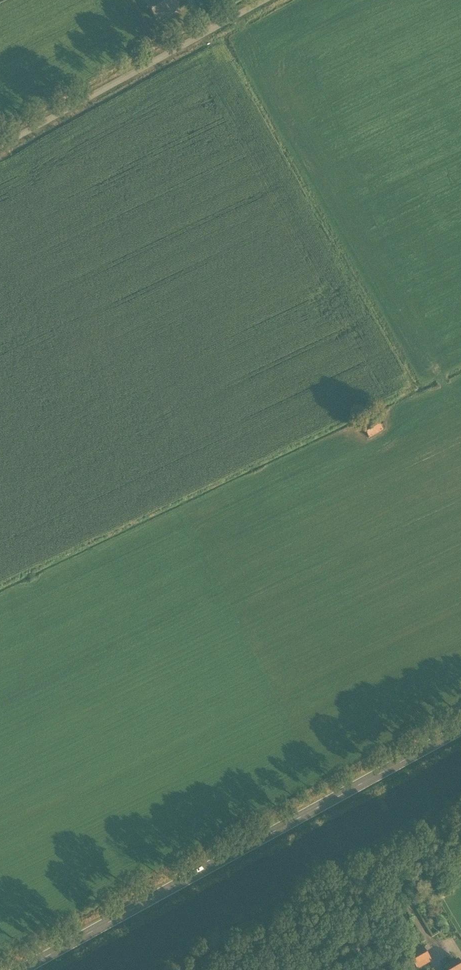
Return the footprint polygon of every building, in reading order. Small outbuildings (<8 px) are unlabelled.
[(174,0),(155,0),(147,5),(156,20),(169,12),(171,15),(179,10),(174,0)] [(363,429),(369,439),(382,431),(376,421),(363,429)] [(450,884),(436,891),(440,899),(454,891),(450,884)] [(427,956),(413,964),(417,969),(418,969),(431,962),(427,956)] [(445,969),(460,969),(460,965),(458,960),(444,968),(445,969)]
